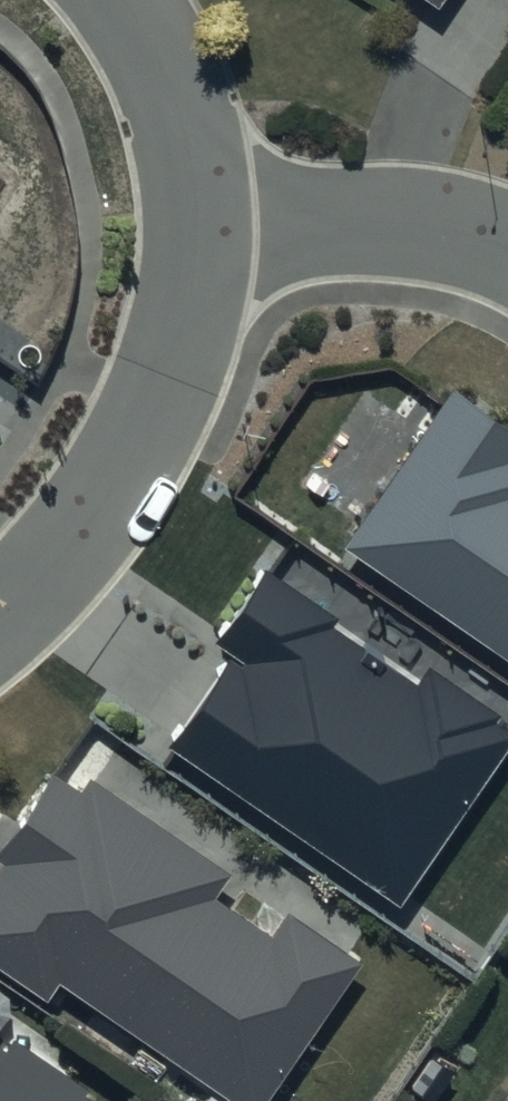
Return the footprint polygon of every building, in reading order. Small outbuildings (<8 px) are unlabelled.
[(451,393),(348,546),(507,654),(507,431),(451,393)] [(169,730),(409,889),(507,739),(507,726),(274,571),(169,730)] [(354,965),(212,870),(227,849),(81,751),(0,873),(0,942),(238,1100),(263,1100),(354,965)] [(101,1100),(0,1031),(0,1100),(101,1100)]
